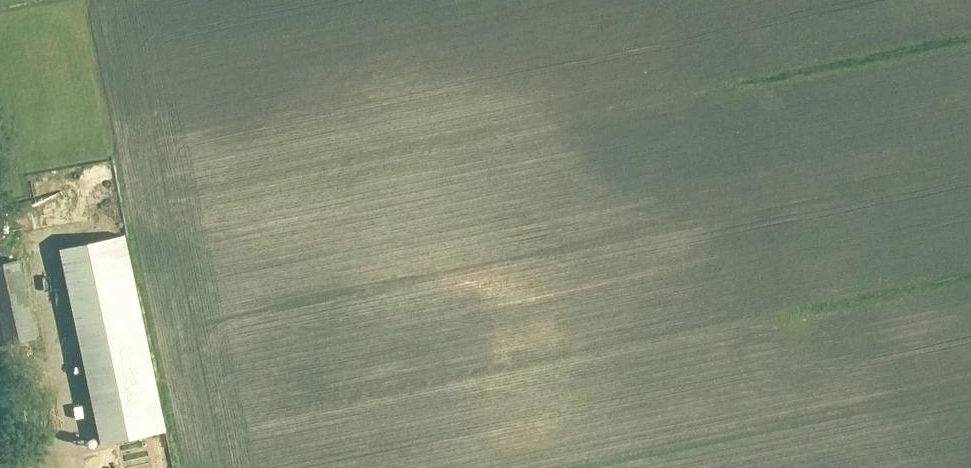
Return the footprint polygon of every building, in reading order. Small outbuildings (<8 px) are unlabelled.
[(165,433),(123,235),(60,249),(101,446),(165,433)] [(20,253),(1,257),(22,345),(41,341),(20,253)]
